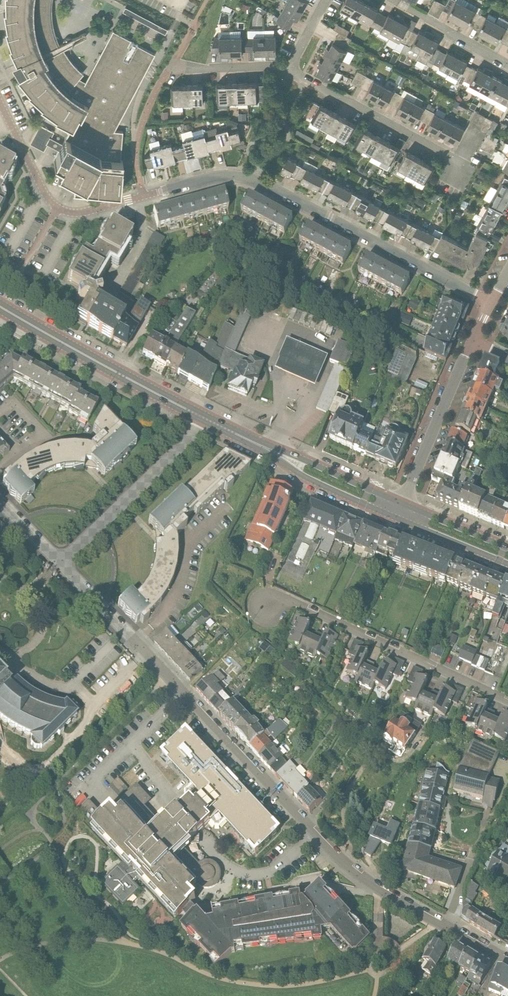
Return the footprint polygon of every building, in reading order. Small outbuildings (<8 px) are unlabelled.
[(55,117),(54,118),(71,127),(114,130),(123,113),(155,53),(137,43),(113,30),(85,81),(79,77),(82,73),(83,73),(81,71),(79,69),(76,66),(74,64),(71,61),(69,58),(67,55),(65,52),(63,49),(64,49),(65,50),(66,50),(67,50),(68,50),(69,50),(70,50),(71,50),(72,49),(73,48),(74,47),(74,46),(75,45),(75,44),(86,36),(84,33),(72,39),(71,38),(70,38),(69,38),(68,37),(67,38),(66,38),(65,39),(64,39),(63,40),(63,41),(62,41),(62,42),(62,43),(62,44),(62,45),(60,46),(57,39),(55,35),(53,28),(53,23),(52,16),(51,10),(52,4),(52,0),(4,0),(5,10),(3,10),(6,28),(4,28),(9,45),(7,45),(16,62),(11,64),(18,76),(17,76),(17,77),(28,91),(27,92),(41,105),(40,106),(55,117)] [(308,0),(288,0),(287,1),(303,10),(308,0)] [(350,13),(358,0),(345,0),(340,8),(350,13)] [(350,13),(360,18),(370,0),(369,0),(365,0),(364,1),(362,0),(358,0),(350,13)] [(374,3),(370,0),(360,18),(375,27),(382,14),(377,11),(378,9),(372,5),(374,3)] [(437,0),(434,0),(428,12),(433,15),(440,2),(437,0)] [(456,23),(468,0),(467,0),(448,0),(443,9),(448,12),(447,15),(453,18),(452,21),(456,23)] [(481,14),(483,9),(468,0),(456,23),(460,25),(461,23),(467,26),(468,23),(474,26),(481,14)] [(287,1),(279,16),(292,23),(295,18),(297,19),(303,10),(287,1)] [(445,5),(440,2),(433,15),(439,18),(445,5)] [(163,39),(169,28),(127,8),(125,12),(160,29),(157,36),(163,39)] [(375,27),(390,35),(400,17),(396,15),(394,18),(389,14),(387,17),(382,14),(375,27)] [(482,38),(486,40),(495,22),(481,14),(474,26),(479,29),(478,32),(483,35),(482,38)] [(289,29),(292,23),(279,16),(275,22),(289,29)] [(404,19),(400,17),(390,35),(386,43),(395,48),(394,49),(400,52),(401,51),(412,30),(407,28),(408,25),(403,22),(404,19)] [(504,43),(507,35),(507,29),(495,22),(486,40),(490,42),(492,39),(497,42),(499,40),(504,43)] [(337,23),(334,28),(339,31),(347,35),(349,30),(337,23)] [(421,52),(420,51),(430,33),(427,31),(425,34),(419,31),(418,33),(412,30),(401,51),(417,59),(417,58),(421,52)] [(339,31),(336,37),(349,43),(352,38),(347,35),(339,31)] [(215,37),(214,37),(211,52),(220,52),(220,55),(231,54),(230,37),(225,37),(225,33),(216,33),(215,37)] [(430,33),(420,51),(421,52),(417,58),(432,67),(434,63),(441,51),(436,48),(439,42),(433,38),(435,35),(430,33)] [(264,36),(265,53),(277,53),(276,35),(264,36)] [(230,37),(231,54),(243,54),(242,51),(247,51),(247,36),(230,37)] [(247,36),(247,51),(254,51),(254,54),(265,53),(264,36),(247,36)] [(327,47),(325,51),(342,60),(347,50),(346,49),(349,43),(336,37),(330,48),(327,47)] [(342,60),(325,51),(323,55),(325,57),(323,61),(337,69),(342,60)] [(439,66),(449,71),(459,53),(455,51),(453,54),(448,51),(446,53),(441,51),(434,63),(439,66)] [(394,52),(389,61),(394,64),(399,55),(394,52)] [(462,84),(465,80),(464,80),(471,67),(466,64),(467,61),(462,58),(463,55),(459,53),(449,71),(459,77),(457,81),(462,84)] [(323,61),(320,60),(318,65),(320,66),(317,72),(331,80),(337,69),(323,61)] [(368,73),(372,68),(368,64),(364,70),(368,73)] [(464,80),(465,80),(480,88),(490,70),(486,67),(484,70),(478,67),(477,70),(471,67),(464,80)] [(490,70),(480,88),(489,93),(497,78),(492,75),(494,72),(490,70)] [(363,74),(358,71),(352,82),(357,85),(363,74)] [(368,77),(363,74),(357,85),(362,88),(368,77)] [(401,85),(405,78),(399,75),(396,82),(401,85)] [(368,77),(363,88),(368,91),(366,94),(372,97),(371,99),(375,101),(383,85),(368,77)] [(499,99),(507,82),(507,80),(504,78),(503,81),(497,78),(489,93),(499,99)] [(499,99),(507,104),(507,82),(499,99)] [(238,83),(228,84),(228,102),(238,101),(238,83)] [(248,101),(248,83),(238,83),(238,101),(248,101)] [(248,83),(248,101),(259,101),(259,100),(266,99),(266,83),(248,83)] [(218,102),(228,102),(228,84),(217,84),(218,102)] [(183,103),(182,85),(172,86),(172,104),(183,103)] [(182,85),(183,103),(193,103),(192,85),(182,85)] [(192,85),(193,103),(204,102),(203,85),(192,85)] [(383,85),(375,101),(379,104),(380,101),(386,104),(387,102),(393,105),(393,104),(399,93),(384,85),(383,85)] [(414,102),(399,93),(393,104),(393,105),(398,108),(397,110),(402,113),(401,116),(406,118),(414,102)] [(304,116),(321,126),(329,110),(320,105),(312,101),(304,116)] [(430,110),(414,102),(406,118),(410,120),(411,118),(416,121),(418,118),(424,121),(430,110)] [(338,115),(329,110),(321,126),(329,131),(338,115)] [(444,118),(430,110),(424,121),(432,126),(431,129),(433,129),(432,132),(436,134),(444,118)] [(476,111),(470,124),(475,127),(482,114),(476,111)] [(481,130),(488,117),(482,114),(475,127),(481,130)] [(329,131),(338,135),(347,119),(338,115),(329,131)] [(486,133),(486,132),(489,127),(493,120),(488,117),(481,130),(486,133)] [(454,123),(444,118),(436,134),(440,137),(441,134),(446,137),(454,123)] [(356,124),(347,119),(338,135),(347,140),(356,124)] [(454,123),(446,137),(445,139),(450,142),(451,139),(457,142),(464,128),(454,123)] [(54,131),(40,124),(36,130),(30,143),(44,150),(47,144),(51,137),(54,131)] [(122,131),(114,130),(71,127),(66,137),(65,137),(62,143),(59,150),(58,151),(54,159),(61,163),(57,170),(73,179),(73,187),(119,191),(122,164),(122,160),(120,159),(123,131),(122,130),(122,131)] [(194,137),(199,154),(215,150),(210,130),(204,131),(203,128),(192,131),(194,137)] [(229,132),(228,128),(217,131),(216,128),(210,130),(215,150),(232,145),(232,143),(241,141),(238,130),(229,132)] [(295,130),(293,134),(294,135),(310,143),(313,137),(296,128),(295,130)] [(355,144),(364,149),(373,133),(363,128),(355,144)] [(373,133),(364,149),(373,154),(381,138),(373,133)] [(488,134),(486,136),(496,142),(498,139),(488,133),(488,134)] [(486,136),(483,142),(496,149),(499,143),(486,136)] [(62,143),(51,137),(47,144),(59,150),(62,143)] [(178,146),(182,159),(199,154),(194,137),(183,140),(184,144),(178,146)] [(382,159),(390,143),(381,138),(373,154),(382,159)] [(483,142),(480,147),(493,154),(496,149),(483,142)] [(161,146),(165,163),(182,159),(178,146),(173,147),(172,143),(161,146)] [(399,148),(391,143),(390,143),(382,159),(391,164),(399,148)] [(145,155),(148,168),(165,163),(161,146),(150,149),(151,154),(145,155)] [(316,151),(310,148),(307,153),(313,157),(316,151)] [(416,157),(407,152),(398,168),(407,173),(416,157)] [(294,178),(295,178),(302,165),(305,159),(305,158),(301,156),(298,162),(288,157),(281,170),(295,177),(294,178)] [(407,173),(416,177),(424,161),(416,157),(407,173)] [(3,189),(7,183),(7,182),(6,181),(11,173),(12,174),(13,173),(16,167),(0,158),(0,194),(3,189)] [(305,159),(302,165),(295,178),(309,185),(316,172),(318,166),(305,159)] [(424,161),(416,177),(425,182),(434,167),(424,161)] [(477,175),(484,179),(487,173),(480,169),(477,175)] [(322,192),(329,179),(316,172),(309,185),(322,192)] [(505,175),(498,189),(507,195),(507,176),(505,175)] [(323,192),(336,199),(343,186),(329,179),(322,192),(323,193),(323,192)] [(336,199),(350,207),(357,194),(343,186),(336,199)] [(490,202),(503,209),(507,200),(507,195),(498,189),(490,202)] [(430,199),(436,202),(440,194),(434,191),(430,199)] [(216,194),(220,211),(228,209),(224,192),(216,194)] [(208,196),(212,213),(220,211),(216,194),(208,196)] [(371,201),(357,194),(350,207),(364,214),(371,201)] [(417,195),(414,201),(424,206),(427,201),(417,195)] [(208,196),(204,197),(200,198),(204,215),(212,213),(208,196)] [(257,199),(249,196),(242,211),(249,215),(257,199)] [(200,198),(192,201),(197,217),(204,215),(200,198)] [(256,218),(264,203),(257,199),(249,215),(256,218)] [(184,203),(189,219),(197,217),(192,201),(184,203)] [(377,221),(378,222),(385,208),(371,201),(364,214),(377,221)] [(496,223),(503,209),(490,202),(483,216),(496,223)] [(176,205),(181,221),(189,219),(184,203),(176,205)] [(271,207),(264,203),(256,218),(263,222),(271,207)] [(169,207),(173,223),(181,221),(176,205),(169,207)] [(161,209),(165,225),(173,223),(169,207),(161,209)] [(278,211),(271,207),(263,222),(270,226),(278,211)] [(378,221),(391,228),(398,216),(385,208),(378,222),(378,221)] [(161,209),(153,211),(157,227),(165,225),(161,209)] [(277,230),(285,214),(278,211),(270,226),(277,230)] [(285,234),(293,218),(285,214),(277,230),(285,234)] [(405,236),(412,223),(398,216),(391,228),(405,236)] [(475,230),(478,231),(489,237),(496,223),(483,216),(475,230)] [(67,280),(86,290),(90,292),(108,260),(115,264),(132,236),(110,223),(107,230),(106,229),(106,230),(108,231),(103,240),(101,239),(100,240),(101,240),(97,246),(93,253),(92,252),(91,251),(90,251),(89,251),(88,251),(87,251),(86,251),(85,251),(81,257),(77,263),(76,264),(78,265),(73,274),(71,273),(67,280)] [(406,236),(419,243),(426,230),(412,223),(405,236),(406,236)] [(307,245),(315,230),(308,226),(300,241),(307,245)] [(322,234),(315,230),(307,245),(314,249),(322,234)] [(419,243),(433,250),(440,238),(426,230),(419,243)] [(489,237),(478,231),(471,243),(485,250),(491,239),(488,238),(489,237)] [(203,242),(211,240),(209,232),(201,233),(203,242)] [(164,239),(159,236),(153,233),(150,238),(161,244),(164,239)] [(330,237),(326,235),(322,234),(314,249),(321,253),(330,237)] [(433,250),(434,251),(463,266),(468,265),(469,266),(474,264),(474,263),(479,261),(465,254),(469,248),(442,234),(440,238),(433,250)] [(337,241),(330,237),(321,253),(329,257),(337,241)] [(161,244),(150,238),(147,244),(158,250),(161,244)] [(336,260),(344,245),(337,241),(329,257),(336,260)] [(471,243),(469,248),(465,254),(479,261),(485,250),(471,243)] [(158,250),(147,244),(143,249),(155,255),(158,250)] [(351,249),(347,247),(344,245),(336,260),(343,264),(351,249)] [(155,255),(143,249),(140,255),(152,261),(155,255)] [(152,261),(140,255),(137,260),(148,266),(152,261)] [(374,260),(370,258),(366,257),(358,272),(365,276),(374,260)] [(148,266),(137,260),(134,266),(145,272),(148,266)] [(374,260),(365,276),(373,280),(381,264),(374,260)] [(388,268),(381,264),(373,280),(380,283),(388,268)] [(145,272),(134,266),(131,271),(142,278),(145,272)] [(288,280),(293,272),(284,267),(279,275),(288,280)] [(395,272),(388,268),(380,283),(387,287),(395,272)] [(142,278),(131,271),(128,277),(139,283),(142,278)] [(394,291),(403,276),(395,272),(387,287),(394,291)] [(216,282),(223,286),(226,280),(220,276),(216,282)] [(403,276),(394,291),(402,295),(410,279),(403,276)] [(139,283),(128,277),(124,283),(136,289),(139,283)] [(188,281),(185,283),(185,287),(188,289),(193,285),(192,284),(195,280),(191,277),(188,281)] [(136,289),(124,283),(121,288),(133,294),(136,289)] [(133,294),(121,288),(119,293),(130,299),(133,294)] [(94,294),(90,292),(86,290),(84,293),(78,295),(79,301),(88,301),(78,318),(112,339),(123,320),(94,304),(96,301),(95,299),(101,298),(100,293),(94,294)] [(435,311),(442,314),(460,322),(460,320),(463,321),(465,315),(467,310),(468,310),(468,309),(447,301),(446,302),(439,299),(435,311)] [(408,307),(420,312),(423,305),(411,300),(408,307)] [(127,324),(122,321),(112,339),(126,347),(149,308),(139,302),(127,324)] [(244,306),(234,329),(218,366),(227,370),(235,373),(228,389),(246,396),(250,387),(254,389),(256,383),(255,382),(258,375),(262,366),(234,354),(253,310),(244,306)] [(199,318),(204,310),(200,308),(195,316),(199,318)] [(297,310),(293,308),(292,308),(288,318),(293,320),(297,310)] [(162,343),(154,360),(165,366),(174,350),(195,315),(186,310),(177,324),(175,324),(162,343)] [(297,310),(293,320),(298,323),(302,312),(297,310)] [(302,312),(298,323),(303,325),(308,314),(302,312)] [(308,314),(303,325),(309,327),(313,316),(308,314)] [(442,314),(436,327),(454,334),(455,333),(458,332),(458,333),(458,332),(459,330),(459,329),(457,327),(460,322),(442,314)] [(402,315),(399,322),(408,326),(411,319),(402,315)] [(313,316),(309,327),(314,329),(319,319),(313,316)] [(319,319),(314,329),(319,332),(324,321),(319,319)] [(171,321),(158,341),(150,337),(142,354),(154,360),(162,343),(175,324),(171,321)] [(324,321),(319,332),(325,334),(329,323),(324,321)] [(329,323),(325,334),(330,336),(335,325),(329,323)] [(218,366),(234,329),(228,327),(223,329),(216,346),(209,342),(202,357),(200,356),(189,379),(189,380),(191,381),(208,390),(218,366)] [(436,327),(431,339),(449,347),(451,341),(454,341),(455,341),(454,340),(455,338),(456,338),(455,338),(454,336),(454,334),(436,327)] [(345,332),(343,337),(353,341),(355,336),(345,332)] [(312,384),(324,355),(281,337),(269,367),(312,384)] [(341,342),(350,346),(353,341),(343,337),(341,342)] [(425,353),(446,361),(446,360),(445,360),(448,355),(449,355),(451,349),(449,348),(449,347),(431,339),(425,353)] [(335,364),(346,368),(356,349),(350,346),(341,342),(339,342),(330,361),(335,364)] [(186,356),(174,350),(165,366),(177,373),(186,356)] [(188,379),(189,379),(200,356),(190,350),(186,357),(186,356),(177,373),(178,373),(188,379)] [(387,373),(398,378),(408,355),(396,350),(387,373)] [(3,383),(5,385),(13,377),(69,408),(68,411),(88,422),(98,404),(79,393),(80,390),(23,359),(21,361),(11,356),(2,365),(0,363),(0,385),(3,383)] [(486,358),(479,374),(493,380),(500,364),(486,358)] [(335,364),(332,370),(344,375),(346,368),(335,364)] [(332,370),(330,376),(341,380),(344,375),(332,370)] [(504,385),(493,380),(479,374),(478,375),(476,376),(476,377),(475,379),(476,381),(473,387),(491,395),(493,390),(500,393),(504,385)] [(330,376),(328,381),(339,386),(341,380),(330,376)] [(417,380),(415,386),(426,390),(428,385),(417,380)] [(328,381),(326,386),(337,391),(339,386),(328,381)] [(323,392),(335,396),(337,391),(326,386),(323,392)] [(468,399),(468,400),(486,408),(491,395),(473,387),(470,394),(469,395),(468,395),(467,397),(467,398),(468,399)] [(323,392),(321,397),(332,402),(335,396),(323,392)] [(347,447),(354,449),(360,435),(364,424),(352,419),(352,418),(352,417),(352,415),(351,414),(350,413),(349,412),(348,412),(346,412),(345,412),(344,413),(343,413),(343,414),(342,415),(341,414),(348,398),(337,393),(328,413),(336,416),(331,428),(334,429),(330,439),(336,442),(347,447)] [(319,402),(330,407),(332,402),(321,397),(319,402)] [(465,407),(462,414),(480,422),(486,408),(468,400),(467,402),(465,402),(463,406),(465,407)] [(319,402),(316,408),(327,412),(328,413),(330,407),(319,402)] [(103,411),(95,426),(93,430),(101,439),(91,448),(86,447),(73,446),(60,447),(47,450),(35,455),(24,462),(13,470),(10,474),(9,473),(3,479),(6,482),(2,486),(8,492),(10,490),(17,496),(15,498),(20,504),(34,491),(29,485),(36,479),(44,475),(54,470),(63,468),(74,467),(84,468),(84,466),(96,468),(104,476),(113,468),(111,466),(125,452),(127,454),(136,446),(118,427),(116,429),(110,423),(112,421),(103,411)] [(474,436),(480,422),(462,414),(456,428),(474,436)] [(378,442),(373,439),(366,455),(375,459),(388,465),(389,466),(392,467),(393,467),(396,468),(408,440),(398,436),(398,435),(398,432),(398,430),(397,429),(396,428),(395,428),(394,428),(393,428),(392,428),(391,428),(390,429),(389,430),(388,432),(383,430),(378,442)] [(453,431),(447,443),(462,450),(464,445),(466,446),(469,439),(453,431)] [(366,455),(373,439),(374,437),(366,434),(365,437),(360,435),(354,449),(353,450),(366,455)] [(441,458),(459,466),(461,467),(461,466),(464,459),(469,461),(472,454),(462,450),(447,443),(441,458)] [(223,488),(227,491),(233,485),(232,484),(249,466),(228,456),(224,460),(222,457),(213,465),(215,467),(208,474),(206,472),(198,480),(200,482),(193,489),(191,487),(183,494),(180,492),(148,522),(157,531),(158,542),(156,543),(156,544),(156,553),(155,564),(153,573),(148,583),(143,590),(137,597),(132,592),(118,605),(124,611),(126,609),(132,616),(130,618),(136,624),(139,620),(143,623),(149,617),(148,616),(160,603),(167,593),(172,580),(174,573),(176,567),(178,554),(177,541),(176,536),(187,526),(182,522),(193,511),(196,514),(223,488)] [(432,480),(442,484),(445,478),(452,481),(459,466),(441,458),(432,480)] [(477,516),(478,516),(485,499),(470,493),(471,490),(474,491),(475,487),(476,487),(482,471),(477,468),(468,488),(459,509),(477,516)] [(436,499),(459,509),(468,488),(461,485),(459,491),(452,489),(455,482),(452,481),(445,478),(442,484),(436,499)] [(272,484),(246,539),(268,550),(288,506),(292,497),(281,492),(282,489),(272,484)] [(478,516),(490,522),(498,505),(491,502),(495,492),(489,490),(485,499),(478,516)] [(319,525),(330,530),(337,533),(337,532),(338,533),(344,517),(337,514),(324,508),(311,503),(304,519),(285,559),(299,566),(307,569),(320,542),(312,539),(319,525)] [(490,522),(504,528),(507,518),(507,503),(505,508),(498,505),(490,522)] [(353,548),(355,543),(354,543),(362,525),(357,522),(349,519),(344,517),(338,533),(335,540),(340,542),(353,548)] [(385,534),(362,525),(354,543),(355,543),(376,552),(385,534)] [(393,563),(394,561),(403,542),(385,534),(376,552),(387,557),(389,552),(396,556),(392,562),(393,563)] [(416,547),(403,542),(394,561),(408,567),(416,547)] [(429,552),(416,547),(408,567),(421,572),(429,552)] [(421,572),(434,577),(442,557),(429,552),(421,572)] [(454,562),(442,557),(434,577),(447,582),(454,562)] [(467,567),(454,562),(447,582),(459,587),(467,567)] [(459,587),(472,592),(480,572),(467,567),(459,587)] [(485,597),(486,598),(494,577),(480,572),(472,592),(485,597)] [(494,577),(486,598),(485,597),(482,605),(495,610),(498,603),(506,582),(494,577)] [(507,604),(507,583),(506,582),(498,603),(495,610),(493,616),(499,619),(506,603),(507,604)] [(198,603),(193,607),(197,612),(202,608),(198,603)] [(205,610),(200,615),(204,619),(209,614),(205,610)] [(289,643),(299,648),(300,648),(306,634),(311,624),(300,619),(302,615),(296,612),(289,627),(295,630),(289,643)] [(206,624),(210,628),(215,624),(210,620),(206,624)] [(174,639),(167,632),(167,631),(156,641),(157,642),(160,645),(158,647),(162,651),(174,639)] [(316,656),(317,656),(327,661),(333,647),(339,650),(346,635),(339,633),(338,637),(327,632),(325,636),(316,656)] [(325,636),(319,633),(317,639),(306,634),(300,648),(299,648),(298,651),(315,659),(317,656),(316,656),(325,636)] [(454,644),(457,636),(450,633),(447,641),(448,641),(446,644),(452,647),(453,644),(454,644)] [(181,647),(174,639),(162,651),(165,649),(168,652),(166,655),(169,658),(181,647)] [(363,666),(366,660),(369,653),(358,648),(361,642),(355,640),(348,654),(354,657),(347,672),(357,677),(358,677),(363,666)] [(173,662),(176,666),(188,654),(193,650),(186,642),(181,647),(169,658),(169,659),(172,656),(175,660),(173,662)] [(261,651),(270,659),(276,652),(266,644),(261,651)] [(472,664),(476,655),(477,652),(464,646),(459,658),(472,664)] [(438,647),(435,655),(445,658),(447,651),(438,647)] [(195,661),(188,654),(176,666),(179,664),(182,667),(180,669),(183,673),(195,661)] [(471,665),(485,671),(489,661),(484,658),(481,657),(476,655),(472,664),(471,665)] [(281,666),(295,677),(301,670),(287,659),(281,666)] [(372,690),(375,685),(380,674),(379,673),(369,669),(371,663),(366,660),(363,666),(358,677),(357,677),(355,682),(372,690)] [(385,661),(379,673),(380,674),(375,685),(386,690),(392,674),(398,677),(405,662),(399,660),(396,666),(385,661)] [(186,677),(190,681),(203,669),(195,661),(183,673),(185,671),(189,675),(186,677)] [(407,681),(413,684),(406,699),(416,704),(417,704),(422,693),(428,680),(417,675),(420,669),(414,667),(407,681)] [(212,675),(196,689),(210,705),(223,693),(225,691),(219,684),(229,675),(224,670),(215,679),(212,675)] [(1,717),(4,720),(8,722),(11,724),(14,726),(18,729),(22,730),(25,732),(29,734),(33,735),(31,737),(32,738),(31,740),(31,744),(35,748),(39,748),(40,747),(42,748),(57,733),(59,735),(64,731),(61,729),(77,714),(75,712),(77,711),(77,707),(73,703),(69,703),(67,704),(66,703),(64,705),(63,704),(60,704),(56,703),(53,702),(49,701),(46,699),(43,698),(39,696),(36,695),(33,693),(30,691),(27,689),(24,687),(21,684),(19,682),(16,679),(10,686),(9,685),(8,685),(3,680),(5,678),(0,673),(0,716),(1,717)] [(321,685),(315,680),(309,688),(316,692),(321,685)] [(434,712),(445,717),(452,702),(457,704),(464,690),(458,687),(455,693),(444,688),(441,695),(438,701),(439,701),(434,712)] [(432,717),(434,712),(439,701),(438,701),(441,695),(436,692),(433,698),(422,693),(417,704),(416,704),(414,709),(432,717)] [(223,693),(210,705),(220,715),(233,703),(223,693)] [(466,724),(477,729),(486,708),(486,709),(488,706),(477,701),(479,697),(473,694),(466,708),(472,711),(466,724)] [(233,703),(220,715),(235,732),(249,719),(233,703)] [(493,739),(494,737),(500,722),(489,717),(492,711),(486,709),(486,708),(477,729),(476,731),(493,739)] [(393,743),(405,751),(421,725),(401,712),(383,739),(392,745),(393,743)] [(504,713),(500,722),(494,737),(505,742),(507,734),(507,715),(504,713)] [(297,716),(291,723),(295,726),(301,719),(297,716)] [(235,732),(250,748),(264,736),(257,728),(259,727),(254,721),(252,723),(249,719),(235,732)] [(272,745),(268,741),(271,738),(275,742),(287,728),(280,720),(264,736),(250,748),(259,757),(271,746),(272,745)] [(433,731),(436,726),(430,723),(427,728),(433,731)] [(178,916),(183,912),(186,909),(191,904),(196,900),(189,893),(198,885),(199,885),(200,886),(202,887),(203,888),(204,888),(206,888),(207,888),(209,888),(210,888),(212,888),(213,887),(214,886),(215,886),(216,885),(217,884),(218,882),(219,881),(220,880),(220,878),(220,877),(220,876),(220,874),(220,873),(220,871),(219,870),(219,869),(218,867),(217,866),(216,865),(215,864),(213,864),(212,863),(211,863),(209,862),(208,862),(207,862),(205,862),(204,863),(202,863),(201,864),(200,864),(199,865),(183,848),(190,842),(191,843),(198,843),(198,836),(197,835),(211,822),(213,823),(218,823),(223,819),(228,823),(227,824),(230,827),(231,827),(232,828),(232,829),(235,832),(236,832),(237,833),(236,834),(239,837),(240,836),(241,838),(244,842),(245,841),(255,853),(279,830),(186,731),(162,753),(173,765),(172,765),(175,769),(176,768),(177,769),(177,770),(180,773),(181,773),(182,774),(181,775),(184,778),(185,778),(186,779),(186,780),(189,783),(189,782),(194,787),(189,792),(189,798),(190,799),(176,813),(175,811),(168,811),(167,818),(169,819),(162,826),(143,806),(150,800),(137,786),(107,814),(105,812),(102,815),(89,801),(79,810),(86,817),(94,825),(92,826),(135,870),(133,872),(129,869),(125,872),(119,866),(112,873),(109,869),(102,875),(106,879),(102,882),(124,906),(128,902),(131,906),(138,900),(135,896),(140,891),(134,884),(142,877),(178,916)] [(500,753),(473,740),(460,769),(459,771),(488,778),(500,753)] [(158,745),(149,753),(152,758),(162,750),(158,745)] [(283,758),(272,745),(271,746),(259,757),(277,777),(288,764),(283,758)] [(294,795),(298,799),(310,788),(308,786),(309,785),(295,770),(296,769),(290,762),(288,764),(277,777),(294,795)] [(435,773),(427,771),(424,784),(445,789),(448,777),(449,777),(448,776),(449,773),(450,774),(450,773),(447,772),(443,767),(437,764),(435,773)] [(130,784),(140,777),(134,768),(124,775),(130,784)] [(488,778),(459,771),(454,792),(495,803),(500,780),(488,778)] [(111,786),(121,797),(131,788),(120,777),(111,786)] [(424,784),(419,803),(443,809),(446,797),(443,797),(445,789),(424,784)] [(322,802),(310,788),(298,799),(310,813),(322,802)] [(419,804),(414,826),(435,831),(440,809),(419,804)] [(371,838),(363,851),(361,853),(364,854),(365,852),(371,856),(370,856),(371,857),(380,841),(391,845),(399,825),(391,822),(387,831),(375,826),(371,838)] [(410,844),(430,849),(431,849),(435,831),(414,826),(410,844)] [(430,849),(410,844),(403,870),(422,877),(427,859),(430,849)] [(496,877),(507,859),(507,858),(507,847),(503,844),(498,853),(494,851),(488,860),(493,863),(488,872),(496,877)] [(507,884),(507,858),(507,859),(496,877),(507,884)] [(427,859),(422,877),(455,888),(461,870),(427,859)] [(3,879),(7,877),(10,874),(0,861),(0,875),(3,879)] [(479,887),(470,882),(466,891),(463,919),(494,939),(500,929),(474,913),(471,905),(477,895),(475,893),(479,887)] [(183,912),(189,918),(180,926),(187,933),(190,930),(203,944),(200,946),(211,958),(214,956),(220,962),(215,967),(216,967),(232,952),(235,952),(234,946),(243,944),(244,947),(260,945),(259,942),(278,940),(278,943),(294,941),(294,937),(312,935),(313,938),(321,937),(320,930),(335,928),(356,949),(369,937),(363,930),(360,933),(348,919),(350,917),(339,905),(337,907),(324,893),(326,891),(320,885),(311,893),(310,892),(307,890),(303,889),(300,889),(298,890),(298,887),(297,888),(299,896),(291,898),(292,901),(273,904),(272,901),(257,904),(257,907),(239,911),(238,908),(222,911),(223,914),(214,916),(213,909),(212,909),(212,911),(200,914),(191,904),(186,909),(183,912)] [(426,961),(421,968),(432,975),(437,967),(436,966),(446,950),(445,949),(446,948),(440,944),(439,946),(434,943),(431,948),(430,947),(423,959),(426,961)] [(468,952),(456,945),(446,960),(450,963),(451,960),(460,965),(468,952)] [(460,965),(459,966),(470,973),(471,973),(479,959),(468,952),(460,965)] [(470,973),(467,978),(479,985),(491,966),(479,959),(471,973),(470,973)] [(507,993),(507,972),(499,968),(489,990),(500,995),(502,990),(507,993)] [(460,975),(456,982),(458,983),(456,986),(461,989),(465,982),(466,979),(460,975)] [(457,995),(459,995),(463,995),(468,989),(469,986),(470,985),(465,982),(460,990),(457,995)]
